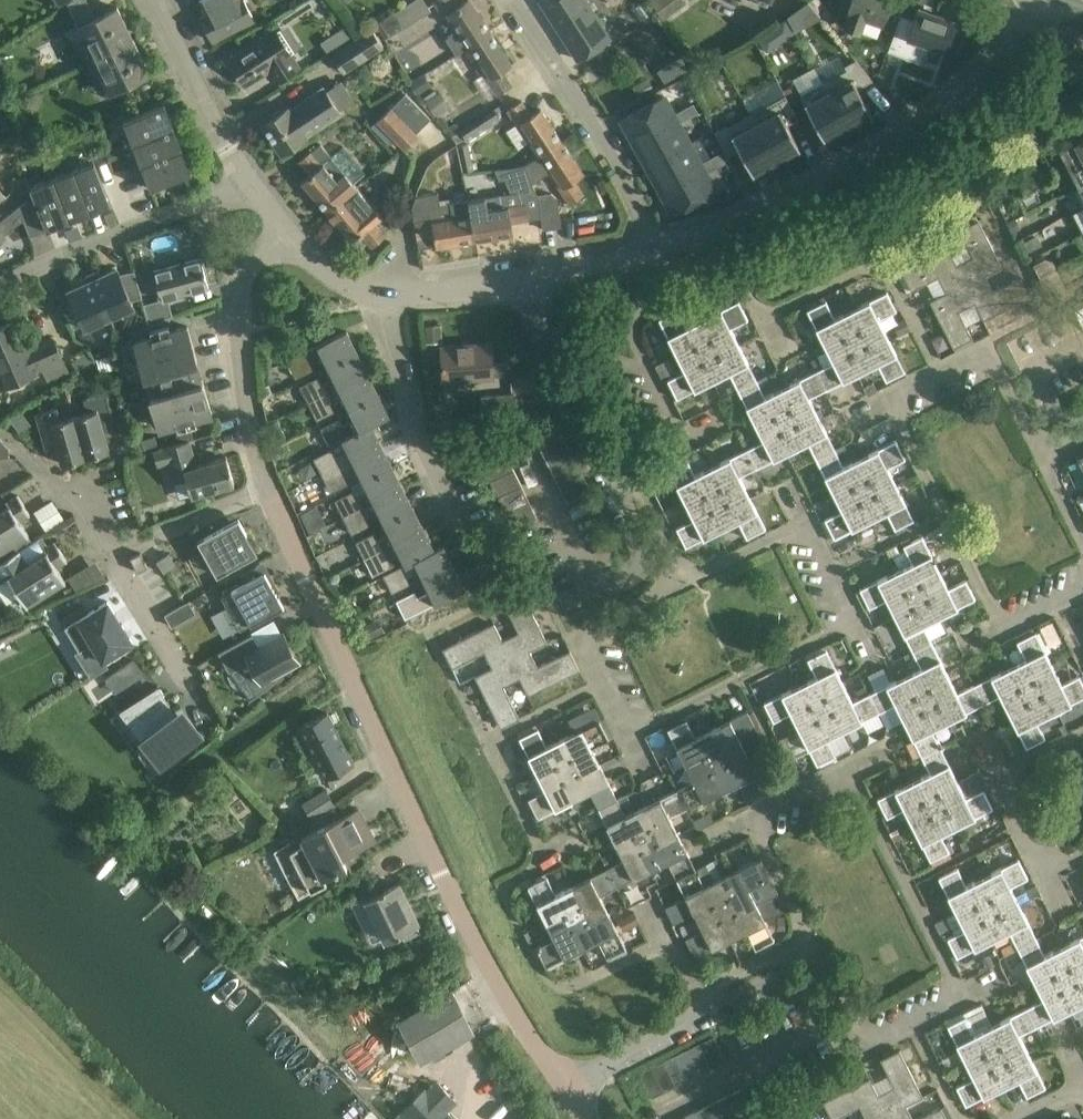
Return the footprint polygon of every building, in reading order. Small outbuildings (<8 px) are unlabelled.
[(199,0),(206,15),(201,18),(204,24),(203,28),(206,33),(209,34),(213,41),(255,19),(245,0),(199,0)] [(385,39),(431,11),(424,0),(415,0),(375,24),(385,39)] [(490,31),(469,0),(468,0),(459,5),(456,0),(436,0),(456,32),(446,39),(456,54),(490,31)] [(578,59),(610,38),(586,0),(540,0),(578,59)] [(686,3),(684,0),(649,0),(662,19),(686,3)] [(890,0),(852,0),(849,10),(852,11),(846,26),(859,31),(864,16),(882,22),(890,0)] [(94,60),(133,39),(117,7),(77,27),(94,60)] [(900,16),(887,52),(921,64),(928,44),(941,49),(944,42),(949,44),(955,27),(950,25),(951,20),(917,8),(913,20),(900,16)] [(795,30),(803,26),(795,11),(788,16),(795,30)] [(794,32),(785,19),(772,28),(778,38),(785,39),(786,38),(794,32)] [(328,53),(352,37),(345,26),(321,42),(328,53)] [(343,73),(384,46),(372,28),(332,55),(343,73)] [(277,81),(299,67),(276,31),(266,37),(265,36),(229,59),(246,85),(269,70),(277,81)] [(498,95),(512,85),(502,71),(512,64),(490,31),(456,54),(457,55),(472,45),(481,58),(476,62),(498,95)] [(109,92),(150,73),(133,39),(94,60),(109,92)] [(658,70),(666,86),(691,73),(683,57),(658,70)] [(847,69),(823,82),(849,128),(871,116),(872,116),(873,115),(858,88),(873,80),(856,59),(845,65),(847,69)] [(641,65),(631,71),(642,87),(651,81),(641,65)] [(409,84),(416,95),(431,86),(424,75),(409,84)] [(823,82),(800,95),(826,142),(827,141),(827,140),(849,128),(823,82)] [(789,87),(784,90),(788,98),(794,95),(789,87)] [(342,112),(341,109),(328,90),(327,88),(290,112),(287,107),(262,124),(272,139),(269,142),(276,152),(279,150),(282,153),(308,137),(307,135),(342,112)] [(441,92),(426,102),(436,117),(451,107),(441,92)] [(391,107),(404,121),(416,132),(430,118),(406,93),(391,107)] [(785,95),(751,114),(776,160),(798,148),(799,148),(800,148),(787,124),(798,118),(793,108),(786,97),(785,95)] [(664,96),(622,119),(636,146),(679,123),(674,114),(664,96)] [(522,100),(507,109),(517,124),(529,142),(534,139),(543,152),(562,141),(541,108),(531,115),(522,100)] [(132,141),(173,125),(164,103),(123,119),(132,141)] [(694,103),(684,108),(689,118),(699,112),(694,103)] [(416,132),(404,121),(391,107),(377,121),(404,149),(417,136),(415,133),(416,132)] [(467,140),(501,118),(494,108),(460,131),(453,136),(451,138),(456,144),(457,144),(466,139),(467,140)] [(684,108),(674,114),(679,123),(689,118),(684,108)] [(727,125),(715,131),(728,155),(739,148),(753,174),(754,173),(776,160),(751,114),(727,127),(727,125)] [(453,136),(460,131),(455,123),(448,128),(453,136)] [(679,123),(636,146),(647,166),(690,143),(679,123)] [(181,145),(173,125),(132,141),(140,161),(162,153),(181,145)] [(93,132),(84,136),(89,149),(98,145),(93,132)] [(1082,159),(1082,135),(1059,147),(1068,166),(1082,159)] [(543,153),(526,164),(533,181),(548,172),(570,204),(584,194),(574,180),(584,174),(562,141),(543,152),(543,153)] [(312,150),(299,161),(311,174),(302,181),(327,211),(356,186),(354,183),(366,173),(344,147),(332,156),(321,142),(312,150)] [(469,143),(458,145),(464,173),(474,171),(469,143)] [(690,143),(647,166),(658,186),(701,163),(690,143)] [(192,172),(181,145),(162,153),(173,179),(192,172)] [(106,151),(110,161),(119,158),(115,148),(106,151)] [(46,164),(54,160),(49,150),(42,153),(46,164)] [(461,166),(458,151),(442,154),(445,169),(461,166)] [(721,152),(711,157),(716,167),(726,161),(721,152)] [(150,188),(173,179),(162,153),(140,161),(150,188)] [(711,157),(701,163),(706,172),(716,167),(711,157)] [(1082,183),(1082,159),(1068,166),(1078,186),(1082,183)] [(94,162),(73,170),(89,212),(111,204),(94,162)] [(701,163),(658,186),(673,213),(716,190),(706,172),(701,163)] [(511,193),(468,200),(475,239),(513,233),(511,222),(528,219),(524,198),(538,196),(538,194),(532,182),(533,181),(526,164),(525,165),(510,168),(495,169),(499,180),(505,179),(513,178),(519,191),(511,193)] [(73,170),(52,179),(68,221),(89,212),(73,170)] [(24,219),(30,236),(47,229),(30,187),(25,175),(24,176),(15,183),(18,186),(27,198),(0,219),(0,238),(24,219)] [(52,179),(30,187),(47,229),(68,221),(52,179)] [(356,186),(327,211),(353,241),(361,233),(372,247),(385,236),(374,222),(382,216),(357,186),(356,186)] [(561,226),(556,197),(552,192),(538,194),(538,196),(541,217),(542,217),(544,229),(561,226)] [(416,197),(412,208),(414,221),(419,249),(436,246),(475,239),(468,200),(450,203),(440,205),(438,193),(416,197)] [(1015,219),(1008,223),(1013,232),(1020,229),(1015,219)] [(968,246),(952,253),(966,284),(985,275),(1002,266),(979,220),(960,229),(968,246)] [(1042,244),(1037,234),(1024,241),(1029,251),(1042,244)] [(949,248),(902,271),(912,290),(927,282),(935,298),(966,284),(952,253),(949,248)] [(161,300),(209,287),(201,258),(154,270),(161,300)] [(135,270),(120,274),(117,268),(102,275),(99,270),(90,274),(109,316),(134,304),(132,300),(142,298),(135,270)] [(109,316),(90,274),(81,278),(84,283),(69,290),(71,296),(58,305),(75,328),(83,322),(85,326),(109,316)] [(966,284),(973,300),(983,319),(1030,296),(1021,277),(993,291),(985,275),(966,284)] [(957,308),(973,300),(966,284),(930,301),(954,347),(972,338),(957,308)] [(870,346),(888,337),(879,319),(897,311),(887,292),(852,309),(862,328),(852,333),(857,343),(866,338),(870,346)] [(693,297),(692,296),(683,301),(689,313),(698,308),(693,297)] [(722,355),(740,346),(731,328),(748,320),(739,300),(703,318),(713,337),(703,342),(708,352),(718,347),(722,355)] [(862,328),(852,309),(835,318),(826,300),(807,310),(826,347),(844,338),(849,347),(857,343),(852,333),(862,328)] [(713,337),(703,318),(686,326),(678,309),(659,319),(677,356),(695,346),(700,356),(708,352),(703,342),(713,337)] [(898,336),(911,329),(906,319),(893,325),(898,336)] [(36,372),(35,370),(43,366),(48,378),(66,371),(51,338),(25,350),(14,321),(0,327),(0,388),(36,372)] [(427,338),(441,337),(440,325),(426,326),(427,338)] [(197,360),(195,353),(187,326),(135,341),(145,375),(146,374),(152,393),(150,394),(160,428),(212,413),(202,378),(201,379),(195,361),(197,360)] [(347,330),(287,360),(296,378),(315,368),(311,360),(322,355),(328,366),(354,352),(347,337),(350,336),(347,330)] [(853,355),(861,372),(878,364),(886,381),(905,372),(888,337),(870,346),(866,338),(857,343),(861,351),(853,355)] [(861,351),(857,343),(849,347),(844,338),(826,347),(833,362),(823,367),(816,371),(826,390),(861,372),(853,355),(861,351)] [(444,381),(471,379),(493,377),(490,344),(442,347),(444,381)] [(713,360),(708,352),(700,356),(695,346),(677,356),(685,371),(668,380),(677,399),(713,381),(704,364),(713,360)] [(737,389),(757,379),(740,346),(722,355),(718,347),(708,352),(713,360),(704,364),(713,381),(729,373),(737,389)] [(308,403),(368,372),(366,368),(363,369),(355,354),(358,352),(357,351),(354,352),(328,366),(333,376),(322,382),(319,376),(300,386),(308,403)] [(71,363),(78,373),(93,361),(85,352),(71,363)] [(810,359),(816,371),(823,367),(818,356),(810,359)] [(809,398),(826,390),(816,371),(781,388),(790,406),(782,410),(786,418),(794,413),(798,422),(817,413),(809,398)] [(368,372),(308,403),(317,420),(337,410),(333,403),(342,398),(344,398),(349,409),(376,396),(379,394),(378,393),(375,394),(368,379),(371,377),(368,372)] [(757,379),(737,389),(755,423),(772,414),(776,422),(786,418),(782,410),(790,406),(781,388),(765,396),(759,385),(769,380),(766,375),(757,379)] [(874,383),(864,388),(868,395),(877,390),(874,383)] [(516,413),(514,396),(514,393),(482,396),(484,416),(516,413)] [(105,451),(109,450),(103,431),(115,428),(104,394),(83,400),(87,412),(74,416),(85,457),(89,456),(94,458),(103,455),(105,451)] [(341,418),(321,428),(330,445),(331,445),(342,439),(351,435),(369,426),(390,415),(387,409),(384,411),(376,396),(349,409),(354,418),(352,419),(343,423),(341,418)] [(85,457),(74,416),(60,420),(57,407),(36,413),(43,440),(55,437),(63,463),(66,462),(71,465),(80,462),(83,458),(85,457)] [(816,459),(835,449),(817,413),(798,422),(794,413),(786,418),(790,427),(781,431),(791,451),(808,442),(816,459)] [(790,427),(786,418),(776,422),(772,414),(755,423),(763,440),(747,449),(756,468),(791,451),(781,431),(790,427)] [(286,437),(279,419),(272,422),(279,439),(286,437)] [(539,446),(563,434),(556,419),(532,431),(539,446)] [(332,450),(314,459),(322,475),(382,445),(379,439),(377,441),(369,426),(351,435),(342,439),(331,445),(330,445),(332,450)] [(546,460),(570,448),(563,434),(539,446),(546,460)] [(153,450),(159,449),(155,436),(141,440),(145,453),(153,450)] [(482,467),(506,455),(498,438),(474,450),(482,467)] [(234,483),(227,457),(197,465),(189,440),(159,449),(153,450),(158,465),(168,462),(174,482),(187,478),(192,495),(234,483)] [(879,494),(897,485),(888,468),(905,459),(896,440),(861,457),(870,477),(861,481),(865,491),(875,486),(879,494)] [(136,442),(124,445),(127,457),(139,454),(136,442)] [(382,445),(322,475),(331,493),(350,483),(346,476),(356,471),(358,470),(363,481),(393,466),(392,465),(389,466),(382,451),(385,449),(382,445)] [(553,473),(576,461),(570,448),(546,460),(553,473)] [(740,476),(756,468),(747,449),(712,466),(722,485),(712,490),(717,500),(727,495),(731,503),(749,494),(740,476)] [(870,477),(861,457),(844,466),(835,449),(816,459),(834,495),(853,486),(858,495),(865,491),(861,481),(870,477)] [(490,482),(514,470),(506,455),(482,467),(490,482)] [(722,485),(712,466),(695,475),(687,457),(668,467),(686,504),(704,495),(709,504),(717,500),(712,490),(722,485)] [(559,487),(583,475),(576,461),(553,473),(559,487)] [(353,490),(335,500),(336,501),(344,516),(403,486),(401,481),(398,483),(390,467),(393,466),(363,481),(351,487),(353,490)] [(497,497),(521,485),(514,470),(490,482),(497,497)] [(567,503),(586,493),(591,491),(583,475),(559,487),(567,503)] [(505,512),(529,500),(521,485),(497,497),(505,512)] [(861,503),(870,520),(886,512),(895,529),(914,520),(897,485),(879,494),(875,486),(865,491),(870,499),(861,503)] [(403,486),(344,516),(352,533),(370,524),(367,518),(377,513),(379,512),(384,522),(414,507),(413,507),(410,508),(403,493),(406,491),(403,486)] [(870,499),(865,491),(858,495),(853,486),(834,495),(842,510),(825,519),(834,538),(870,520),(861,503),(870,499)] [(713,512),(721,529),(738,521),(747,538),(766,529),(749,494),(731,503),(727,495),(717,500),(721,508),(713,512)] [(2,560),(19,549),(15,543),(29,535),(20,520),(30,513),(18,495),(7,502),(10,506),(0,513),(0,556),(2,560)] [(721,508),(717,500),(709,504),(704,495),(686,504),(694,519),(676,528),(686,547),(721,529),(713,512),(721,508)] [(53,498),(35,510),(47,530),(66,519),(53,498)] [(513,529),(537,517),(529,500),(505,512),(513,529)] [(375,533),(356,543),(364,558),(424,528),(422,523),(419,525),(411,509),(414,508),(414,507),(384,522),(389,532),(388,533),(378,538),(375,533)] [(204,537),(200,539),(218,573),(216,574),(217,575),(223,572),(258,553),(250,539),(247,532),(239,517),(219,528),(203,536),(204,537)] [(889,526),(877,532),(881,540),(893,534),(889,526)] [(424,528),(364,558),(373,575),(392,566),(389,560),(398,556),(401,555),(405,563),(432,550),(424,535),(427,533),(424,528)] [(921,581),(940,571),(934,559),(936,558),(935,556),(933,556),(923,536),(903,545),(912,563),(896,571),(905,589),(913,585),(918,595),(926,590),(921,581)] [(66,581),(57,566),(67,560),(55,541),(44,548),(38,538),(0,562),(0,575),(4,581),(9,578),(26,606),(66,581)] [(405,563),(383,574),(392,591),(392,592),(412,583),(409,577),(420,571),(425,581),(454,566),(454,565),(451,567),(443,551),(446,550),(443,544),(432,550),(405,563)] [(152,563),(147,565),(141,552),(131,557),(137,571),(152,563)] [(169,553),(157,560),(164,572),(176,565),(169,553)] [(415,590),(396,600),(405,618),(407,617),(465,588),(462,582),(459,583),(452,568),(455,567),(454,566),(425,581),(430,590),(427,592),(418,596),(415,590)] [(247,581),(221,596),(240,630),(284,605),(269,579),(265,571),(247,581)] [(909,599),(918,595),(913,585),(905,589),(896,571),(860,589),(861,591),(857,593),(865,610),(886,600),(895,616),(913,607),(909,599)] [(930,599),(939,617),(975,599),(966,580),(949,588),(940,571),(921,581),(926,590),(918,595),(922,603),(930,599)] [(77,590),(74,585),(66,589),(69,595),(78,591),(77,590)] [(528,599),(537,594),(532,585),(523,590),(528,599)] [(511,659),(530,650),(547,641),(531,610),(535,608),(535,607),(531,609),(522,591),(503,600),(519,632),(503,640),(511,659)] [(923,625),(939,617),(930,599),(922,603),(918,595),(909,599),(913,607),(895,616),(912,651),(931,641),(923,625)] [(93,642),(103,659),(132,640),(108,601),(65,627),(80,651),(93,642)] [(60,617),(65,626),(87,613),(81,604),(60,617)] [(164,615),(171,627),(180,622),(173,610),(164,615)] [(378,619),(364,626),(371,639),(385,632),(378,619)] [(511,659),(503,640),(494,623),(463,638),(461,635),(460,635),(462,639),(443,648),(452,667),(487,650),(495,666),(511,659)] [(241,666),(256,694),(249,699),(250,700),(276,681),(275,680),(274,681),(272,678),(299,662),(283,632),(259,646),(253,634),(218,652),(229,671),(241,666)] [(1035,676),(1053,667),(1036,632),(1017,641),(1025,659),(1009,667),(1018,685),(1027,681),(1031,690),(1040,686),(1035,676)] [(931,685),(949,676),(931,641),(912,651),(921,667),(905,675),(915,694),(923,690),(927,699),(936,695),(931,685)] [(826,694),(844,685),(827,649),(816,655),(815,653),(813,654),(814,656),(808,659),(817,676),(800,685),(809,703),(818,699),(822,708),(830,704),(826,694)] [(579,669),(570,650),(538,667),(530,650),(511,659),(520,677),(529,695),(560,679),(562,683),(563,682),(561,678),(579,669)] [(504,685),(520,677),(511,659),(495,666),(475,676),(491,707),(487,709),(488,710),(492,708),(501,727),(520,717),(504,685)] [(134,660),(125,666),(134,680),(143,674),(134,660)] [(1022,695),(1031,690),(1027,681),(1018,685),(1009,667),(973,685),(983,704),(1000,695),(1009,712),(1027,703),(1022,695)] [(1053,712),(1082,697),(1082,683),(1079,675),(1062,684),(1053,667),(1035,676),(1040,686),(1031,690),(1035,699),(1043,694),(1053,712)] [(919,703),(927,699),(923,690),(915,694),(905,675),(870,693),(879,712),(896,704),(904,721),(923,712),(919,703)] [(983,704),(973,685),(957,693),(949,676),(931,685),(936,695),(927,699),(932,708),(940,703),(949,721),(983,704)] [(800,685),(764,702),(774,722),(791,713),(797,724),(789,729),(791,734),(800,730),(817,721),(813,712),(822,708),(818,699),(809,703),(800,685)] [(879,712),(870,693),(853,702),(844,685),(826,694),(830,704),(822,708),(826,717),(834,712),(843,730),(879,712)] [(1037,721),(1053,712),(1043,694),(1035,699),(1031,690),(1022,695),(1027,703),(1009,712),(1026,747),(1045,738),(1037,721)] [(932,729),(949,721),(940,703),(932,708),(927,699),(919,703),(923,712),(904,721),(921,755),(942,745),(941,742),(939,743),(932,729)] [(177,715),(168,700),(136,721),(148,740),(144,743),(158,762),(172,752),(175,757),(195,743),(193,740),(201,735),(185,710),(177,715)] [(791,734),(785,737),(795,758),(810,750),(817,765),(836,755),(828,738),(843,730),(834,712),(826,717),(822,708),(813,712),(817,721),(800,730),(791,734)] [(730,765),(748,755),(740,738),(757,730),(748,711),(712,729),(721,747),(713,751),(717,760),(726,756),(730,765)] [(328,777),(354,763),(328,712),(300,726),(328,777)] [(583,774),(600,765),(591,747),(608,738),(599,720),(564,737),(574,756),(564,761),(569,770),(578,765),(583,774)] [(721,747),(712,729),(695,737),(687,720),(668,729),(686,764),(704,755),(709,765),(717,760),(713,751),(721,747)] [(574,756),(564,737),(547,746),(538,728),(520,738),(538,774),(556,765),(561,775),(569,770),(564,761),(574,756)] [(939,790),(958,780),(940,746),(942,745),(921,755),(930,772),(913,780),(922,799),(931,794),(935,804),(944,800),(939,790)] [(722,769),(717,760),(709,765),(704,755),(686,764),(694,781),(677,790),(686,809),(722,791),(713,773),(722,769)] [(713,773),(722,791),(739,782),(747,800),(766,790),(748,755),(730,765),(726,756),(717,760),(722,769),(713,773)] [(573,779),(569,770),(561,775),(556,765),(538,774),(546,790),(528,799),(538,817),(573,800),(565,783),(573,779)] [(598,808),(617,799),(600,765),(583,774),(578,765),(569,770),(573,779),(565,783),(573,800),(590,791),(598,808)] [(926,808),(935,804),(931,794),(922,799),(913,780),(877,798),(887,817),(904,809),(913,825),(931,816),(926,808)] [(947,808),(957,826),(993,808),(983,789),(966,797),(958,780),(939,790),(944,800),(935,804),(939,813),(947,808)] [(302,804),(309,816),(311,819),(335,804),(326,790),(302,804)] [(670,817),(686,809),(677,790),(642,807),(651,825),(643,829),(647,837),(655,833),(659,841),(678,832),(670,817)] [(651,825),(642,807),(626,816),(617,799),(598,808),(616,842),(633,833),(637,841),(647,837),(643,829),(651,825)] [(941,834),(957,826),(947,808),(939,813),(935,804),(926,808),(931,816),(913,825),(931,861),(950,851),(941,834)] [(359,808),(275,851),(299,898),(326,884),(322,877),(356,859),(352,852),(375,840),(359,808)] [(710,813),(693,821),(698,830),(715,822),(715,821),(710,813)] [(268,838),(272,846),(285,839),(281,831),(268,838)] [(677,878),(696,868),(678,832),(659,841),(655,833),(647,837),(651,846),(642,850),(652,869),(668,861),(677,878)] [(651,846),(647,837),(637,841),(633,833),(616,842),(624,860),(616,864),(608,868),(617,887),(652,869),(642,850),(651,846)] [(968,848),(964,840),(960,842),(960,843),(964,850),(968,848)] [(728,871),(719,851),(714,853),(717,858),(713,861),(720,875),(721,875),(728,871)] [(608,868),(616,864),(610,852),(602,856),(608,868)] [(721,877),(730,895),(721,900),(725,907),(734,903),(738,911),(757,902),(774,894),(766,878),(771,875),(761,857),(756,859),(721,877)] [(1000,911),(1019,902),(1011,886),(1028,878),(1019,859),(983,877),(992,895),(984,900),(987,907),(996,902),(1000,911)] [(696,868),(677,878),(686,897),(695,913),(713,904),(716,911),(725,907),(721,900),(730,895),(721,877),(721,875),(720,875),(713,861),(696,869),(696,868)] [(600,895),(617,887),(608,868),(573,885),(582,903),(573,907),(577,916),(585,911),(589,920),(608,911),(600,895)] [(992,895),(983,877),(966,885),(958,868),(939,877),(957,913),(975,903),(979,911),(987,907),(984,900),(992,895)] [(582,903),(573,885),(556,894),(547,877),(528,886),(546,920),(563,912),(568,920),(577,916),(573,907),(582,903)] [(386,940),(418,925),(398,884),(366,899),(386,940)] [(1041,893),(1037,885),(1027,890),(1031,898),(1041,893)] [(721,920),(731,939),(747,931),(756,948),(775,939),(757,902),(738,911),(734,903),(725,907),(729,916),(721,920)] [(1017,947),(1037,938),(1019,902),(1000,911),(996,902),(987,907),(991,916),(983,919),(993,939),(1009,931),(1017,947)] [(991,916),(987,907),(979,911),(975,903),(957,913),(965,929),(947,938),(957,957),(993,939),(983,919),(991,916)] [(729,916),(725,907),(716,911),(713,904),(695,913),(703,930),(685,938),(695,957),(731,939),(721,920),(729,916)] [(572,929),(581,948),(598,940),(606,957),(626,947),(608,911),(589,920),(585,911),(577,916),(581,924),(572,929)] [(581,924),(577,916),(568,920),(563,912),(546,920),(555,938),(537,947),(546,966),(581,948),(572,929),(581,924)] [(634,912),(618,920),(624,931),(639,923),(634,912)] [(786,916),(778,917),(778,930),(786,930),(786,916)] [(948,916),(935,922),(939,932),(953,925),(948,916)] [(1061,946),(1071,965),(1062,969),(1065,976),(1074,972),(1079,980),(1082,978),(1082,935),(1061,946)] [(1071,965),(1061,946),(1045,955),(1037,938),(1017,947),(1035,982),(1054,973),(1057,980),(1065,976),(1062,969),(1071,965)] [(990,955),(982,959),(987,969),(995,965),(990,955)] [(385,982),(378,968),(369,972),(376,987),(385,982)] [(1079,980),(1074,972),(1065,976),(1070,986),(1062,989),(1072,1009),(1082,1003),(1082,978),(1079,980)] [(1070,986),(1065,976),(1057,980),(1054,973),(1035,982),(1043,999),(1027,1007),(1036,1026),(1072,1009),(1062,989),(1070,986)] [(411,1002),(429,994),(422,980),(405,989),(411,1002)] [(421,1055),(472,1030),(452,990),(402,1017),(421,1055)] [(1020,1035),(1036,1026),(1027,1007),(992,1025),(1001,1043),(992,1048),(996,1055),(1005,1051),(1009,1059),(1027,1050),(1020,1035)] [(1001,1043),(992,1025),(975,1033),(967,1016),(948,1025),(965,1061),(984,1051),(987,1059),(996,1055),(992,1048),(1001,1043)] [(712,1067),(727,1060),(714,1036),(701,1043),(712,1067)] [(700,1073),(712,1067),(701,1043),(688,1049),(700,1073)] [(894,1086),(878,1094),(887,1113),(906,1104),(923,1096),(906,1063),(916,1058),(910,1047),(901,1052),(900,1050),(881,1059),(889,1075),(894,1086)] [(689,1079),(700,1073),(688,1049),(676,1055),(689,1079)] [(992,1068),(1002,1087),(1018,1079),(1027,1096),(1046,1087),(1027,1050),(1009,1059),(1005,1051),(996,1055),(1000,1064),(992,1068)] [(1000,1064),(996,1055),(987,1059),(984,1051),(965,1061),(974,1077),(956,1086),(966,1105),(1002,1087),(992,1068),(1000,1064)] [(676,1085),(689,1079),(676,1055),(664,1061),(676,1085)] [(665,1091),(676,1085),(664,1061),(652,1067),(665,1091)] [(652,1098),(665,1091),(652,1067),(639,1074),(652,1098)] [(878,1094),(870,1077),(823,1101),(832,1118),(833,1118),(860,1105),(867,1118),(874,1118),(887,1113),(878,1094)] [(436,1080),(426,1090),(424,1088),(399,1112),(406,1118),(455,1118),(448,1112),(458,1103),(436,1080)] [(750,1095),(745,1086),(712,1102),(721,1118),(739,1118),(757,1110),(750,1095)] [(712,1102),(697,1110),(702,1118),(721,1118),(712,1102)] [(890,1118),(913,1118),(906,1104),(887,1113),(890,1118)] [(941,1107),(918,1118),(947,1118),(941,1107)] [(697,1110),(682,1118),(683,1118),(702,1118),(697,1110)]
